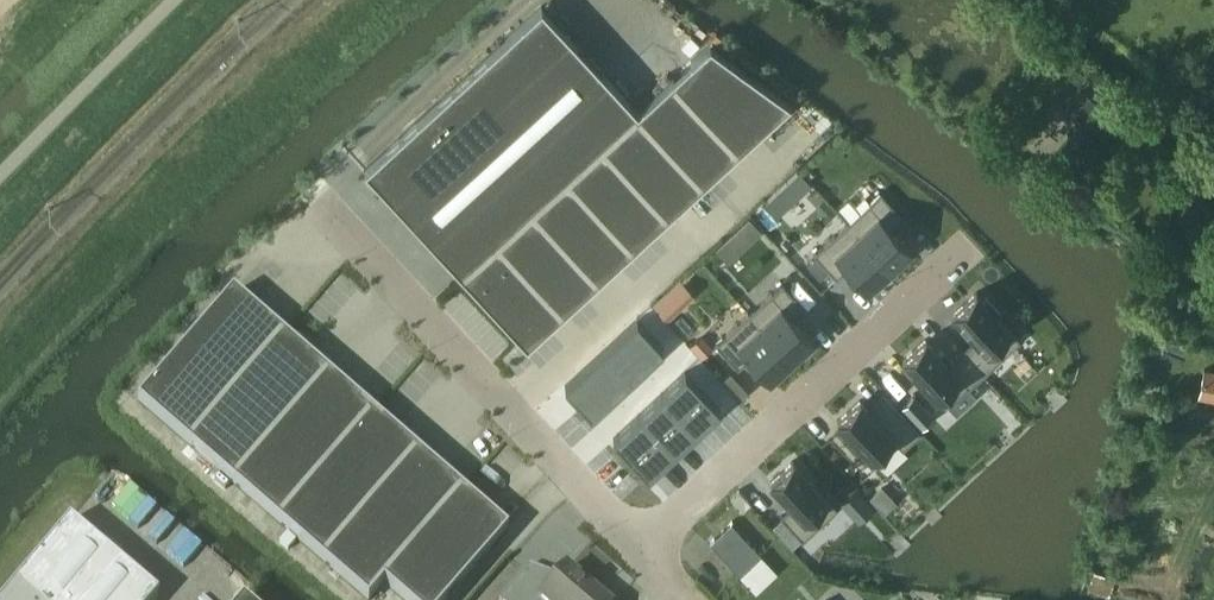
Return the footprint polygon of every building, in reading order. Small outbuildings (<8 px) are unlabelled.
[(542,5),(365,168),(371,174),(382,186),(527,344),(791,102),(710,43),(638,109),(542,5)] [(1083,90),(1067,110),(1082,122),(1098,102),(1083,90)] [(800,171),(790,181),(801,193),(812,183),(800,171)] [(881,191),(847,222),(890,268),(912,248),(892,226),(904,216),(881,191)] [(749,219),(742,225),(753,237),(760,231),(749,219)] [(847,222),(814,253),(836,277),(848,267),(868,288),(890,268),(847,222)] [(783,281),(749,312),(792,358),(814,338),(794,317),(806,306),(783,281)] [(977,292),(953,313),(975,336),(961,349),(984,374),(1021,340),(998,315),(1001,313),(987,298),(985,300),(977,292)] [(138,403),(366,599),(370,599),(384,585),(402,599),(449,599),(508,532),(234,293),(138,403)] [(670,308),(659,296),(651,304),(662,315),(670,308)] [(749,312),(716,343),(738,368),(750,357),(770,378),(792,358),(749,312)] [(636,324),(609,349),(631,372),(658,347),(636,324)] [(926,338),(903,360),(945,406),(967,386),(969,388),(984,374),(961,349),(947,362),(926,338)] [(609,349),(566,388),(588,412),(631,372),(609,349)] [(1204,368),(1198,397),(1213,400),(1213,370),(1204,368)] [(730,373),(722,381),(739,399),(747,391),(730,373)] [(685,375),(663,396),(694,427),(715,405),(685,375)] [(860,399),(837,420),(845,429),(842,431),(856,446),(859,443),(876,462),(897,442),(903,448),(921,431),(884,391),(874,400),(878,405),(872,411),(860,399)] [(663,396),(639,420),(670,451),(694,427),(663,396)] [(913,396),(903,406),(922,427),(933,417),(913,396)] [(639,420),(618,441),(649,472),(670,451),(639,420)] [(793,460),(770,481),(792,505),(781,516),(803,540),(838,508),(793,460)] [(882,487),(872,497),(885,511),(895,501),(882,487)] [(739,490),(730,498),(742,511),(751,503),(739,490)] [(3,599),(155,599),(158,597),(70,522),(3,599)] [(732,522),(710,542),(739,573),(760,553),(732,522)] [(590,588),(567,568),(551,587),(529,567),(500,599),(579,599),(590,588)] [(579,599),(603,599),(590,588),(579,599)]
